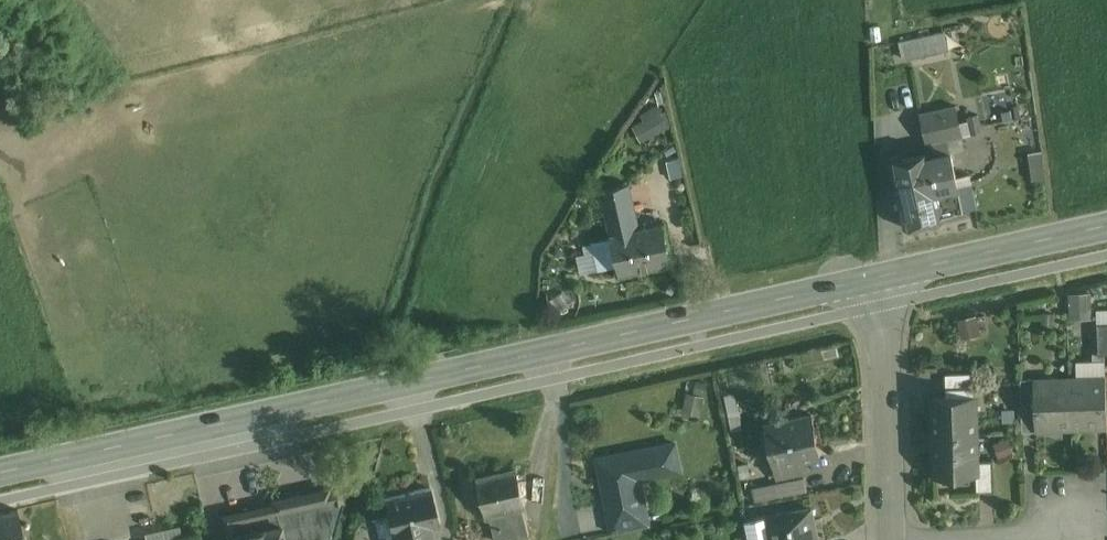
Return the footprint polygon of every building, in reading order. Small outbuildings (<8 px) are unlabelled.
[(967,28),(894,44),(899,65),(972,49),(967,28)] [(643,136),(672,121),(663,103),(644,112),(647,118),(637,123),(643,136)] [(958,105),(922,113),(928,144),(965,136),(958,105)] [(951,152),(931,156),(939,191),(959,187),(951,152)] [(931,156),(891,165),(905,228),(946,219),(945,215),(939,191),(931,156)] [(630,183),(602,189),(609,222),(637,216),(630,183)] [(959,187),(939,191),(945,215),(964,210),(959,187)] [(664,223),(640,228),(637,216),(609,222),(612,234),(611,235),(612,237),(613,237),(613,238),(618,263),(620,272),(620,274),(623,273),(622,273),(671,262),(671,263),(673,262),(673,260),(672,260),(664,225),(665,225),(664,223)] [(613,238),(595,242),(601,267),(618,263),(613,238)] [(1092,293),(1071,295),(1073,322),(1094,320),(1092,293)] [(979,317),(959,321),(963,340),(983,336),(979,317)] [(1099,324),(1100,354),(1106,354),(1106,324),(1099,324)] [(1106,360),(1078,361),(1078,377),(1106,376),(1106,360)] [(975,372),(947,373),(947,395),(976,394),(975,372)] [(1070,377),(1072,429),(1106,428),(1106,398),(1106,376),(1078,377),(1070,377)] [(1070,377),(1034,378),(1036,431),(1072,429),(1070,377)] [(1034,378),(1021,379),(1023,431),(1036,431),(1034,378)] [(947,395),(934,396),(935,435),(977,434),(976,394),(947,395)] [(813,414),(767,424),(776,465),(802,459),(801,455),(819,451),(820,456),(822,455),(813,414)] [(977,434),(935,435),(936,475),(977,474),(978,473),(978,461),(977,434)] [(675,443),(598,459),(609,514),(640,508),(635,480),(681,471),(675,443)] [(802,459),(776,465),(779,478),(805,472),(802,459)] [(994,460),(978,461),(978,473),(977,474),(978,490),(995,490),(994,460)] [(479,477),(487,514),(490,513),(496,539),(502,539),(530,534),(523,506),(526,505),(517,468),(480,477),(479,477)] [(806,476),(777,482),(780,496),(809,490),(806,476)] [(384,499),(393,536),(395,535),(397,539),(425,539),(423,530),(429,528),(429,527),(440,524),(431,488),(384,499)] [(276,505),(280,522),(281,522),(285,539),(328,539),(339,500),(337,492),(276,505)] [(276,505),(221,517),(225,535),(280,522),(276,505)] [(606,507),(581,511),(585,536),(610,531),(606,507)] [(640,508),(609,514),(613,533),(650,526),(646,507),(640,508)] [(769,516),(774,539),(819,539),(813,507),(769,516)] [(0,513),(0,539),(24,539),(20,521),(17,509),(0,513)] [(747,521),(750,539),(762,539),(774,539),(769,516),(747,521)] [(225,535),(226,539),(285,539),(281,522),(280,522),(225,535)]
